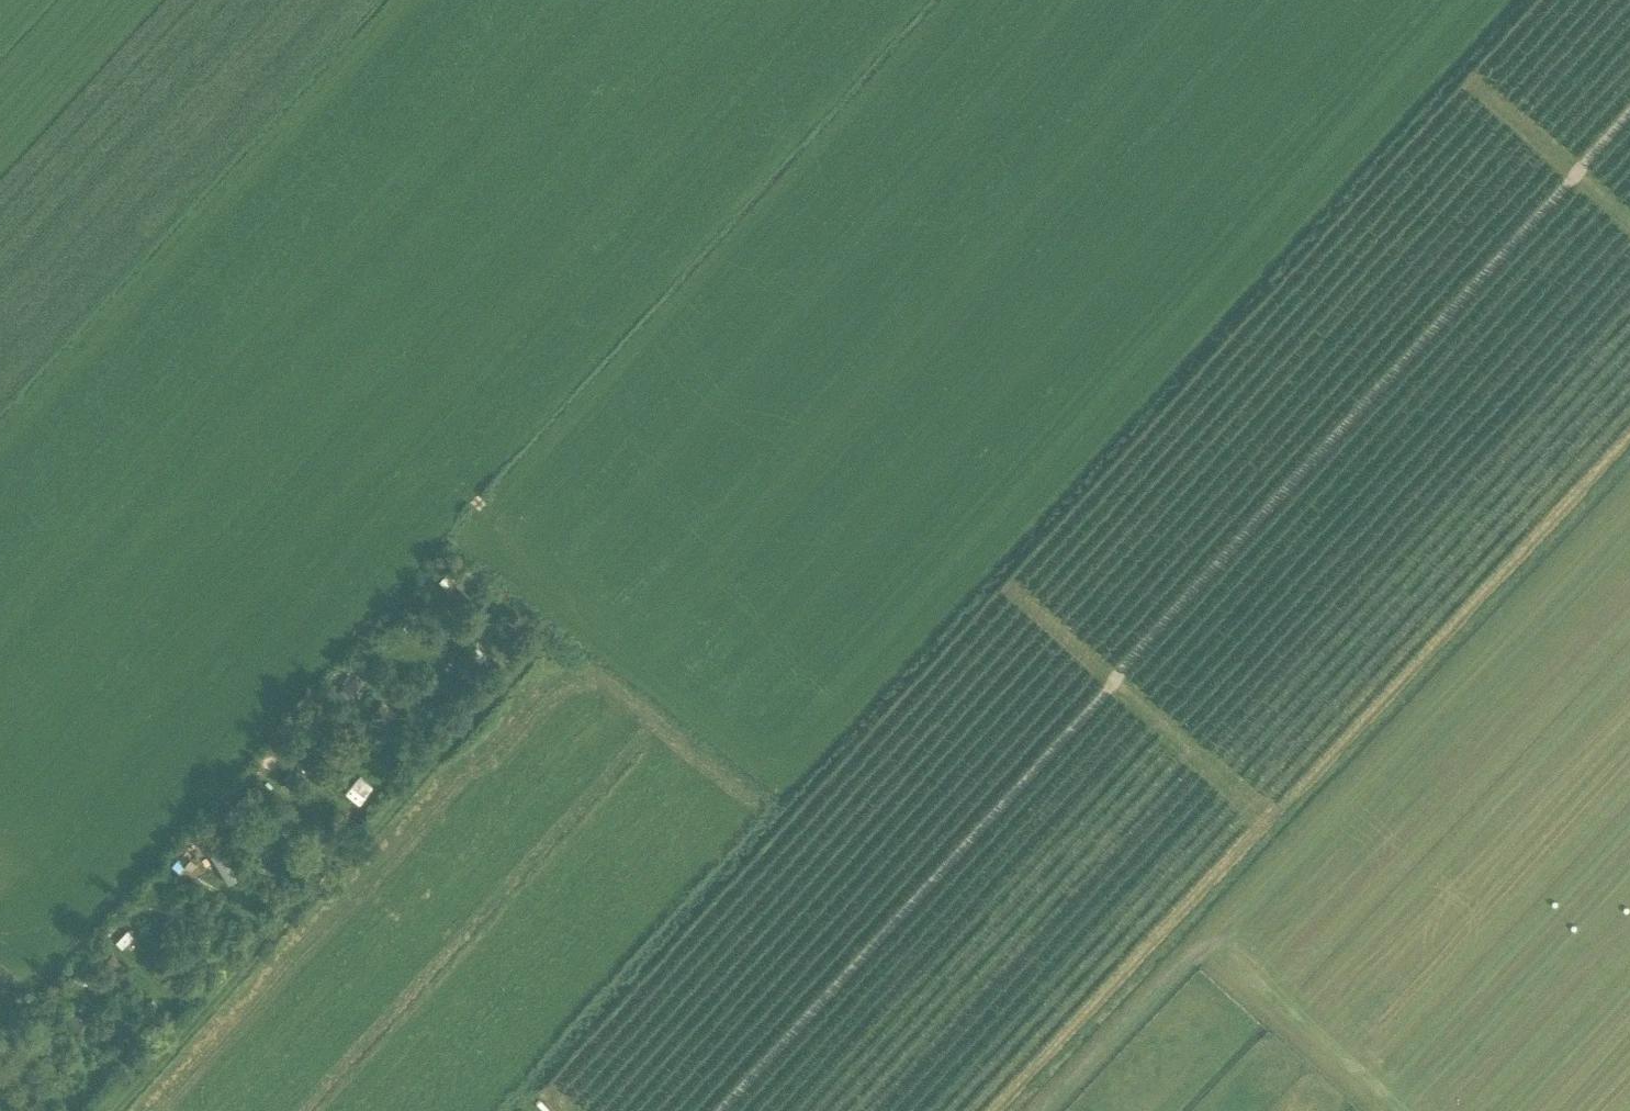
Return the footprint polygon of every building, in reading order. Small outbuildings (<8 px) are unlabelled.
[(102,969),(89,958),(80,969),(93,980),(102,969)] [(85,1019),(71,1009),(65,1017),(80,1027),(85,1019)]
